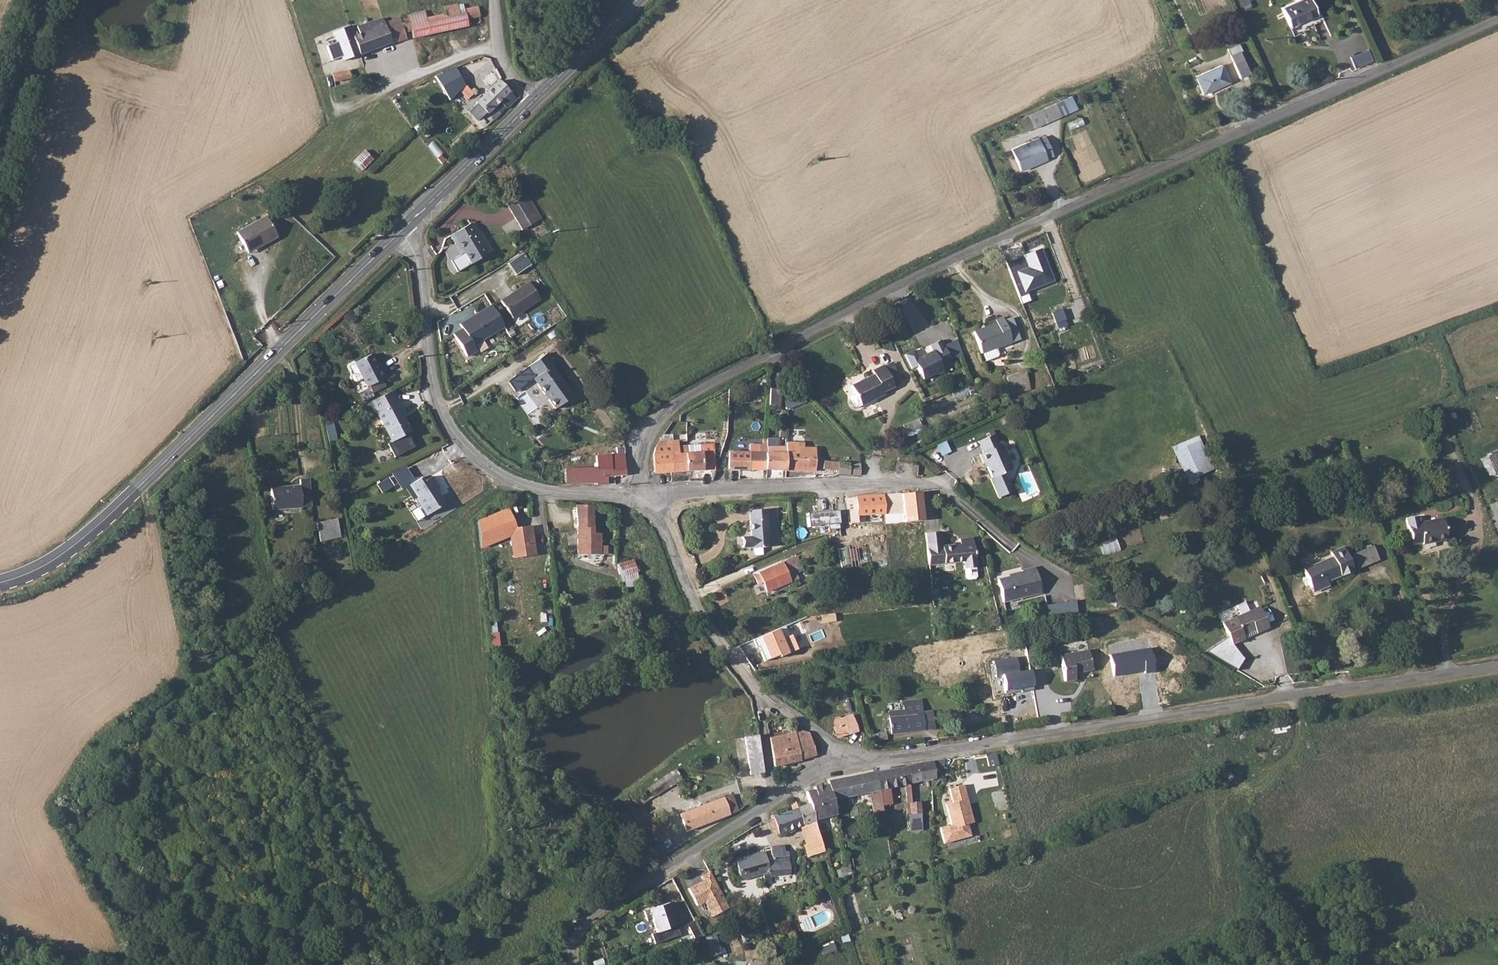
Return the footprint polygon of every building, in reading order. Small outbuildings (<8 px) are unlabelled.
[(442,9),(444,15),(458,11),(454,0),(441,3),(442,9)] [(1284,6),(1291,23),(1320,10),(1315,0),(1297,0),(1284,6)] [(370,19),(331,30),(335,43),(328,45),(329,50),(322,52),(326,63),(342,58),(344,60),(389,43),(413,35),(481,18),(478,8),(476,1),(462,4),(463,10),(458,11),(444,15),(442,9),(428,13),(426,8),(410,12),(408,10),(406,10),(405,14),(372,22),(370,19)] [(1357,67),(1374,60),(1369,48),(1352,56),(1357,67)] [(1251,74),(1245,62),(1240,64),(1245,77),(1251,74)] [(1230,83),(1223,66),(1199,78),(1206,94),(1230,83)] [(466,86),(455,67),(435,76),(451,101),(466,86)] [(349,71),(331,75),(333,86),(353,83),(349,71)] [(498,104),(503,109),(514,99),(495,81),(465,109),(478,121),(498,104)] [(468,89),(463,94),(469,98),(474,94),(468,89)] [(1033,127),(1049,120),(1061,115),(1056,103),(1027,115),(1030,121),(1033,127)] [(1038,139),(1036,136),(1012,148),(1022,173),(1048,162),(1046,158),(1054,154),(1046,136),(1038,139)] [(364,169),(375,159),(366,150),(355,160),(364,169)] [(520,192),(512,197),(530,223),(537,218),(520,192)] [(512,197),(499,205),(516,231),(530,223),(512,197)] [(234,230),(244,247),(265,236),(268,239),(276,233),(265,213),(234,230)] [(491,253),(471,223),(452,235),(464,254),(453,260),(460,272),(491,253)] [(1042,249),(1023,257),(1024,257),(1028,268),(1016,273),(1024,294),(1036,289),(1055,282),(1042,249)] [(517,274),(533,263),(525,252),(509,262),(517,274)] [(1028,268),(1024,257),(1006,264),(1020,300),(1037,293),(1036,289),(1024,294),(1016,273),(1028,268)] [(525,284),(497,303),(510,321),(537,302),(525,284)] [(501,330),(488,308),(468,321),(469,323),(466,325),(463,324),(457,328),(460,332),(451,338),(464,360),(474,354),(470,349),(501,330)] [(975,328),(989,360),(1002,354),(999,346),(1016,339),(1009,323),(1007,318),(1004,312),(995,316),(996,319),(975,328)] [(1012,324),(1018,322),(1015,315),(1007,318),(1009,323),(1011,322),(1012,324)] [(1009,323),(1016,339),(1023,336),(1018,322),(1012,324),(1011,322),(1009,323)] [(913,349),(902,355),(911,373),(918,370),(923,381),(937,374),(938,377),(947,372),(944,367),(953,362),(941,340),(932,344),(935,349),(917,358),(913,349)] [(363,385),(366,383),(381,376),(384,374),(379,363),(375,365),(368,349),(350,359),(350,360),(358,374),(363,385)] [(536,377),(556,409),(575,397),(556,366),(559,364),(551,352),(533,364),(539,375),(536,377)] [(358,374),(350,360),(345,363),(349,370),(347,370),(346,373),(348,377),(351,378),(358,374)] [(865,409),(865,410),(889,397),(887,393),(897,387),(900,390),(908,385),(897,367),(890,372),(886,367),(875,374),(877,377),(853,391),(858,398),(865,409)] [(1009,374),(1013,386),(1033,380),(1029,368),(1009,374)] [(381,376),(366,383),(371,391),(384,383),(381,376)] [(1033,380),(1013,386),(1015,392),(1035,386),(1033,380)] [(402,408),(391,386),(363,401),(369,413),(375,410),(390,439),(405,431),(408,429),(401,415),(398,410),(402,408)] [(779,390),(770,389),(769,406),(777,407),(779,390)] [(853,416),(865,409),(858,398),(847,405),(853,416)] [(929,426),(925,419),(910,426),(913,434),(929,426)] [(1010,420),(1001,424),(1006,435),(1014,432),(1011,426),(1013,426),(1010,420)] [(986,459),(993,477),(1004,473),(1003,470),(1014,465),(1003,441),(1001,442),(995,430),(980,437),(985,448),(980,451),(984,460),(986,459)] [(405,431),(390,439),(385,441),(392,454),(412,444),(405,431)] [(668,440),(664,434),(652,451),(652,473),(669,472),(668,453),(677,452),(676,440),(668,440)] [(1188,480),(1214,470),(1199,435),(1174,446),(1188,480)] [(685,445),(685,440),(676,440),(677,452),(668,453),(669,472),(712,468),(712,445),(685,445)] [(728,469),(764,469),(764,448),(760,448),(760,444),(748,443),(748,450),(727,451),(728,469)] [(786,445),(785,457),(800,457),(801,443),(786,443),(786,445)] [(764,469),(785,469),(785,457),(786,445),(764,445),(764,448),(764,469)] [(785,457),(785,469),(813,470),(814,447),(801,446),(800,457),(785,457)] [(623,474),(623,447),(615,447),(615,455),(608,454),(594,455),(594,466),(562,470),(563,484),(595,483),(596,485),(604,485),(605,475),(623,474)] [(1489,456),(1497,476),(1497,452),(1489,456)] [(824,469),(834,469),(835,461),(824,460),(824,469)] [(836,469),(836,474),(858,474),(859,462),(835,461),(834,469),(836,469)] [(859,462),(858,474),(866,474),(866,463),(859,462)] [(414,497),(426,513),(443,502),(442,498),(436,488),(440,485),(432,473),(422,479),(419,474),(407,481),(416,495),(414,497)] [(1004,473),(993,477),(992,478),(1000,497),(1011,492),(1008,484),(1009,484),(1004,473)] [(272,509),(310,505),(307,477),(299,478),(299,485),(270,488),(272,509)] [(1008,484),(1011,492),(1017,489),(1013,482),(1009,484),(1008,484)] [(924,510),(922,493),(871,496),(873,513),(924,510)] [(871,496),(847,497),(848,514),(873,513),(871,496)] [(592,534),(591,506),(574,505),(575,554),(604,554),(605,547),(598,546),(598,534),(592,534)] [(777,541),(776,506),(749,508),(749,535),(741,536),(742,547),(750,546),(750,548),(767,547),(766,542),(777,541)] [(526,553),(523,526),(516,527),(512,509),(483,519),(484,530),(490,530),(492,534),(501,532),(507,538),(510,538),(511,554),(526,553)] [(1405,518),(1413,545),(1424,542),(1425,545),(1450,538),(1443,514),(1420,521),(1417,514),(1405,518)] [(319,536),(340,531),(336,517),(315,521),(319,536)] [(534,557),(530,524),(524,525),(523,526),(526,553),(527,557),(534,557)] [(319,536),(320,542),(341,537),(340,531),(319,536)] [(928,553),(931,572),(965,567),(968,583),(970,585),(978,584),(980,581),(973,535),(960,537),(961,545),(955,546),(955,543),(943,545),(941,531),(926,532),(927,544),(928,548),(928,550),(928,553)] [(1117,536),(1101,542),(1105,556),(1122,551),(1117,536)] [(831,551),(837,580),(862,575),(857,545),(831,550),(831,551)] [(1381,560),(1375,546),(1352,556),(1359,570),(1381,560)] [(1304,569),(1315,594),(1330,588),(1329,583),(1355,572),(1345,548),(1332,553),(1334,557),(1304,569)] [(831,581),(837,580),(831,551),(831,550),(826,551),(831,581)] [(797,552),(756,570),(757,572),(753,574),(757,583),(761,582),(765,592),(801,577),(796,565),(801,564),(799,554),(797,552)] [(801,577),(804,576),(810,574),(802,553),(799,554),(801,564),(796,565),(801,577)] [(626,580),(626,565),(600,566),(600,581),(626,580)] [(999,580),(1006,601),(1044,592),(1036,565),(1023,569),(1025,573),(999,580)] [(1054,603),(1057,621),(1081,617),(1079,599),(1054,603)] [(1260,628),(1262,632),(1274,627),(1265,607),(1224,625),(1229,638),(1233,646),(1246,640),(1244,635),(1260,628)] [(794,650),(785,626),(753,639),(756,648),(759,647),(765,662),(794,650)] [(1246,640),(1262,632),(1260,628),(1244,635),(1246,640)] [(1233,646),(1229,638),(1208,653),(1238,671),(1245,660),(1233,646)] [(1113,678),(1156,671),(1152,648),(1109,656),(1113,678)] [(1006,690),(1034,685),(1031,669),(1019,671),(1017,656),(991,661),(994,676),(1003,674),(1006,690)] [(1092,678),(1089,658),(1060,661),(1063,687),(1074,685),(1074,680),(1092,678)] [(889,716),(881,717),(882,726),(890,725),(890,730),(933,726),(931,710),(922,710),(920,697),(903,698),(903,707),(889,708),(889,716)] [(833,722),(836,734),(856,728),(851,711),(837,715),(836,716),(835,718),(836,722),(833,722)] [(789,727),(766,732),(772,765),(797,759),(789,727)] [(881,729),(870,731),(872,739),(885,736),(884,729),(881,729)] [(748,772),(762,769),(756,732),(742,734),(748,772)] [(996,752),(974,755),(976,762),(987,759),(989,767),(999,764),(996,752)] [(946,759),(907,764),(907,765),(912,783),(937,778),(935,770),(943,769),(946,759)] [(907,765),(874,769),(881,805),(892,802),(889,785),(903,783),(906,801),(909,801),(913,800),(912,783),(907,765)] [(874,769),(827,780),(828,782),(832,798),(867,790),(872,813),(882,811),(881,805),(874,769)] [(676,770),(663,776),(668,785),(681,778),(676,770)] [(809,801),(797,806),(803,823),(836,812),(832,798),(828,782),(812,785),(813,787),(805,789),(809,801)] [(941,827),(946,843),(973,836),(970,823),(975,822),(966,784),(951,789),(954,801),(947,804),(953,824),(941,827)] [(737,809),(731,792),(679,811),(686,829),(737,809)] [(797,806),(795,799),(789,801),(791,808),(772,815),(778,832),(803,823),(797,806)] [(920,811),(918,800),(913,800),(909,801),(912,812),(920,811)] [(912,812),(908,813),(909,820),(921,818),(920,811),(912,812)] [(820,837),(803,843),(807,855),(823,850),(820,837)] [(764,849),(734,857),(741,878),(763,873),(765,880),(771,878),(771,874),(790,872),(788,851),(784,851),(783,843),(771,845),(771,853),(764,855),(764,849)] [(1026,848),(1009,854),(1011,859),(1029,854),(1026,848)] [(852,873),(850,864),(836,868),(839,876),(852,873)] [(703,882),(689,889),(697,905),(704,901),(712,917),(728,909),(709,872),(700,876),(703,882)] [(671,902),(649,908),(656,932),(652,934),(655,944),(681,936),(671,902)] [(748,962),(749,964),(765,964),(767,964),(764,956),(748,962)]
